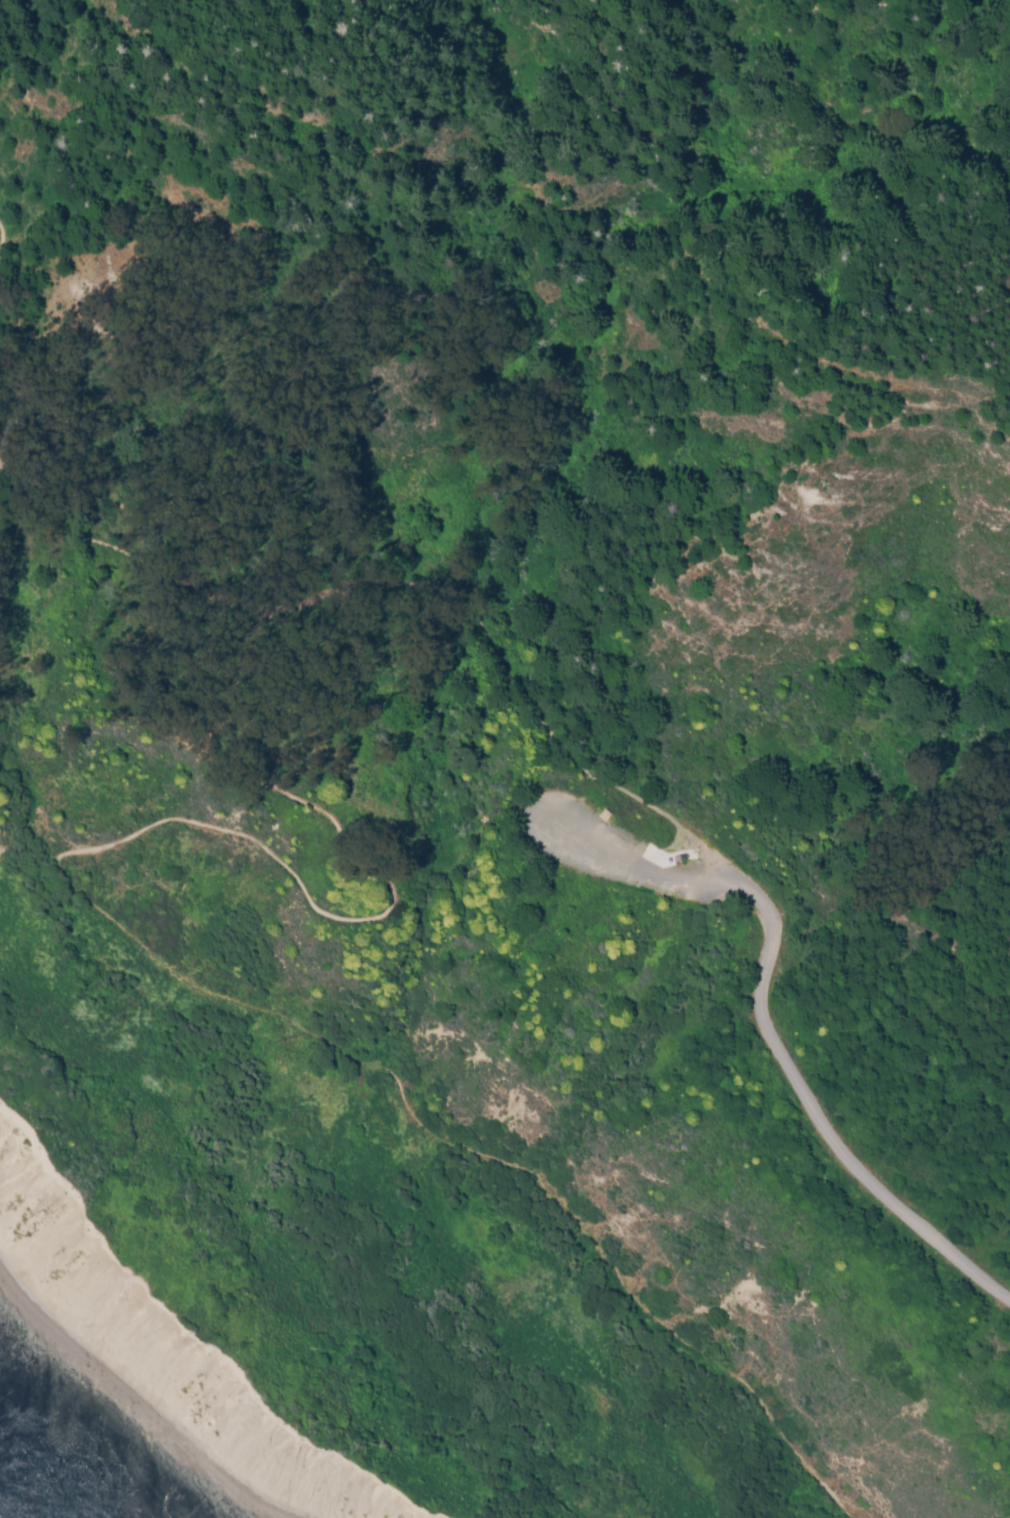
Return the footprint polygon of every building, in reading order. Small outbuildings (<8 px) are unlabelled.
[(599,819),(606,811),(611,815),(604,824),(599,819)] [(672,856),(684,854),(685,860),(673,862),(672,856)]
